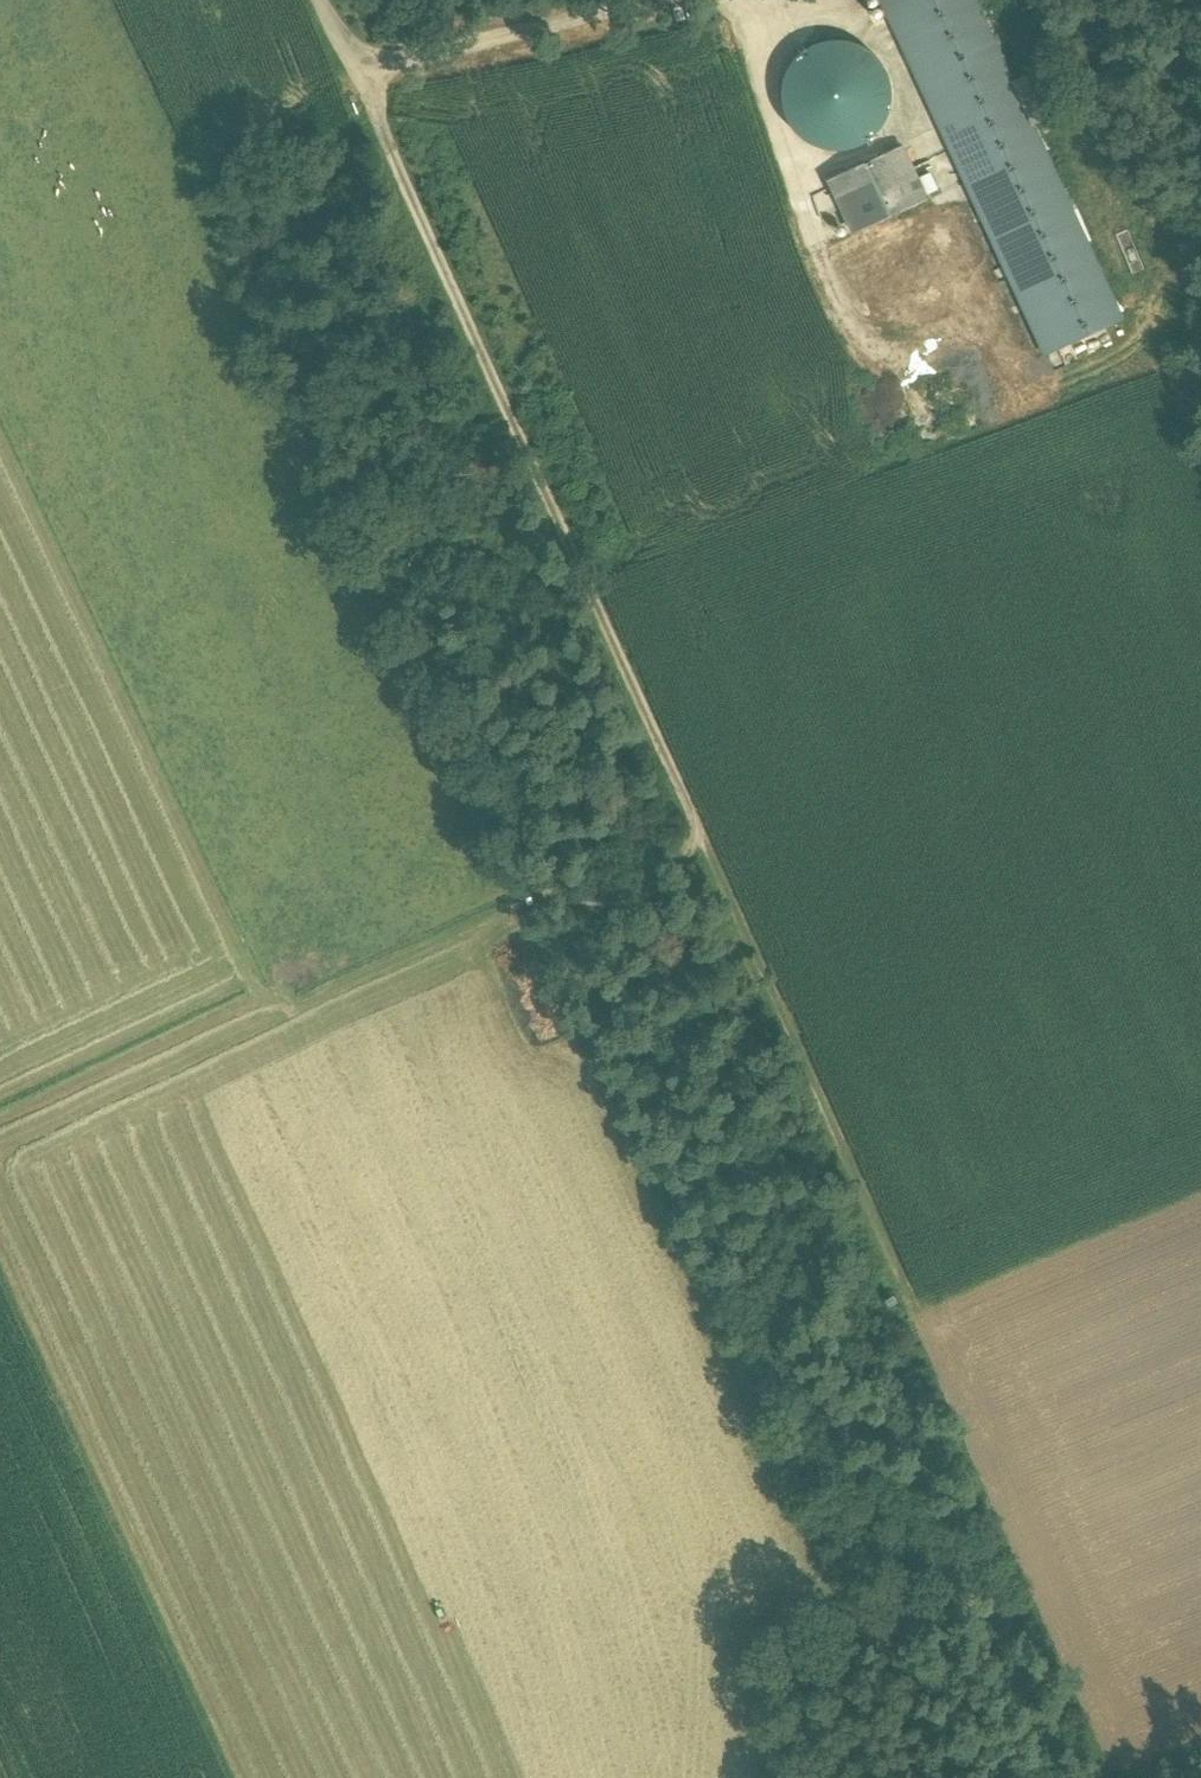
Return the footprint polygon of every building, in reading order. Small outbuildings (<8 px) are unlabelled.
[(1049,355),(1122,321),(1032,125),(1045,119),(1026,77),(1012,83),(974,0),(885,0),(1049,355)] [(856,233),(927,200),(902,147),(831,180),(856,233)]
